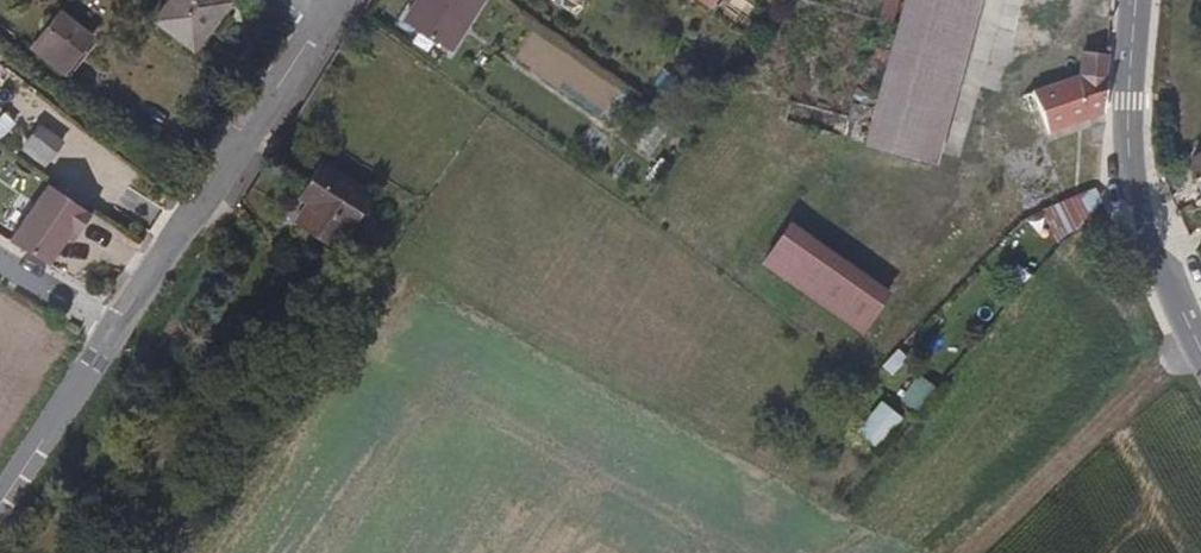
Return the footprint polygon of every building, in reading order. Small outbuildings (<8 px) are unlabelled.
[(229,5),(223,0),(171,0),(153,24),(192,53),(229,5)] [(482,0),(418,0),(406,19),(452,47),(482,0)] [(976,0),(909,0),(881,117),(944,131),(976,0)] [(73,64),(95,35),(66,13),(44,42),(73,64)] [(1112,79),(1115,55),(1088,53),(1086,76),(1112,79)] [(1054,134),(1109,113),(1112,79),(1086,76),(1038,91),(1053,132),(1054,134)] [(1053,132),(1038,91),(1031,94),(1040,116),(1047,134),(1053,132)] [(936,164),(943,139),(944,131),(881,117),(874,149),(912,158),(936,164)] [(61,139),(38,119),(22,139),(48,157),(61,139)] [(1190,154),(1200,173),(1200,148),(1190,154)] [(337,252),(376,196),(322,160),(306,183),(318,191),(310,204),(295,223),(337,252)] [(310,204),(318,191),(306,183),(298,195),(310,204)] [(88,215),(49,190),(13,246),(53,271),(88,215)] [(786,229),(759,274),(866,340),(894,295),(786,229)] [(913,405),(890,388),(883,397),(887,399),(906,413),(913,405)] [(886,444),(908,414),(906,413),(887,399),(866,430),(867,430),(874,435),(886,444)] [(869,442),(874,435),(867,430),(862,437),(869,442)]
